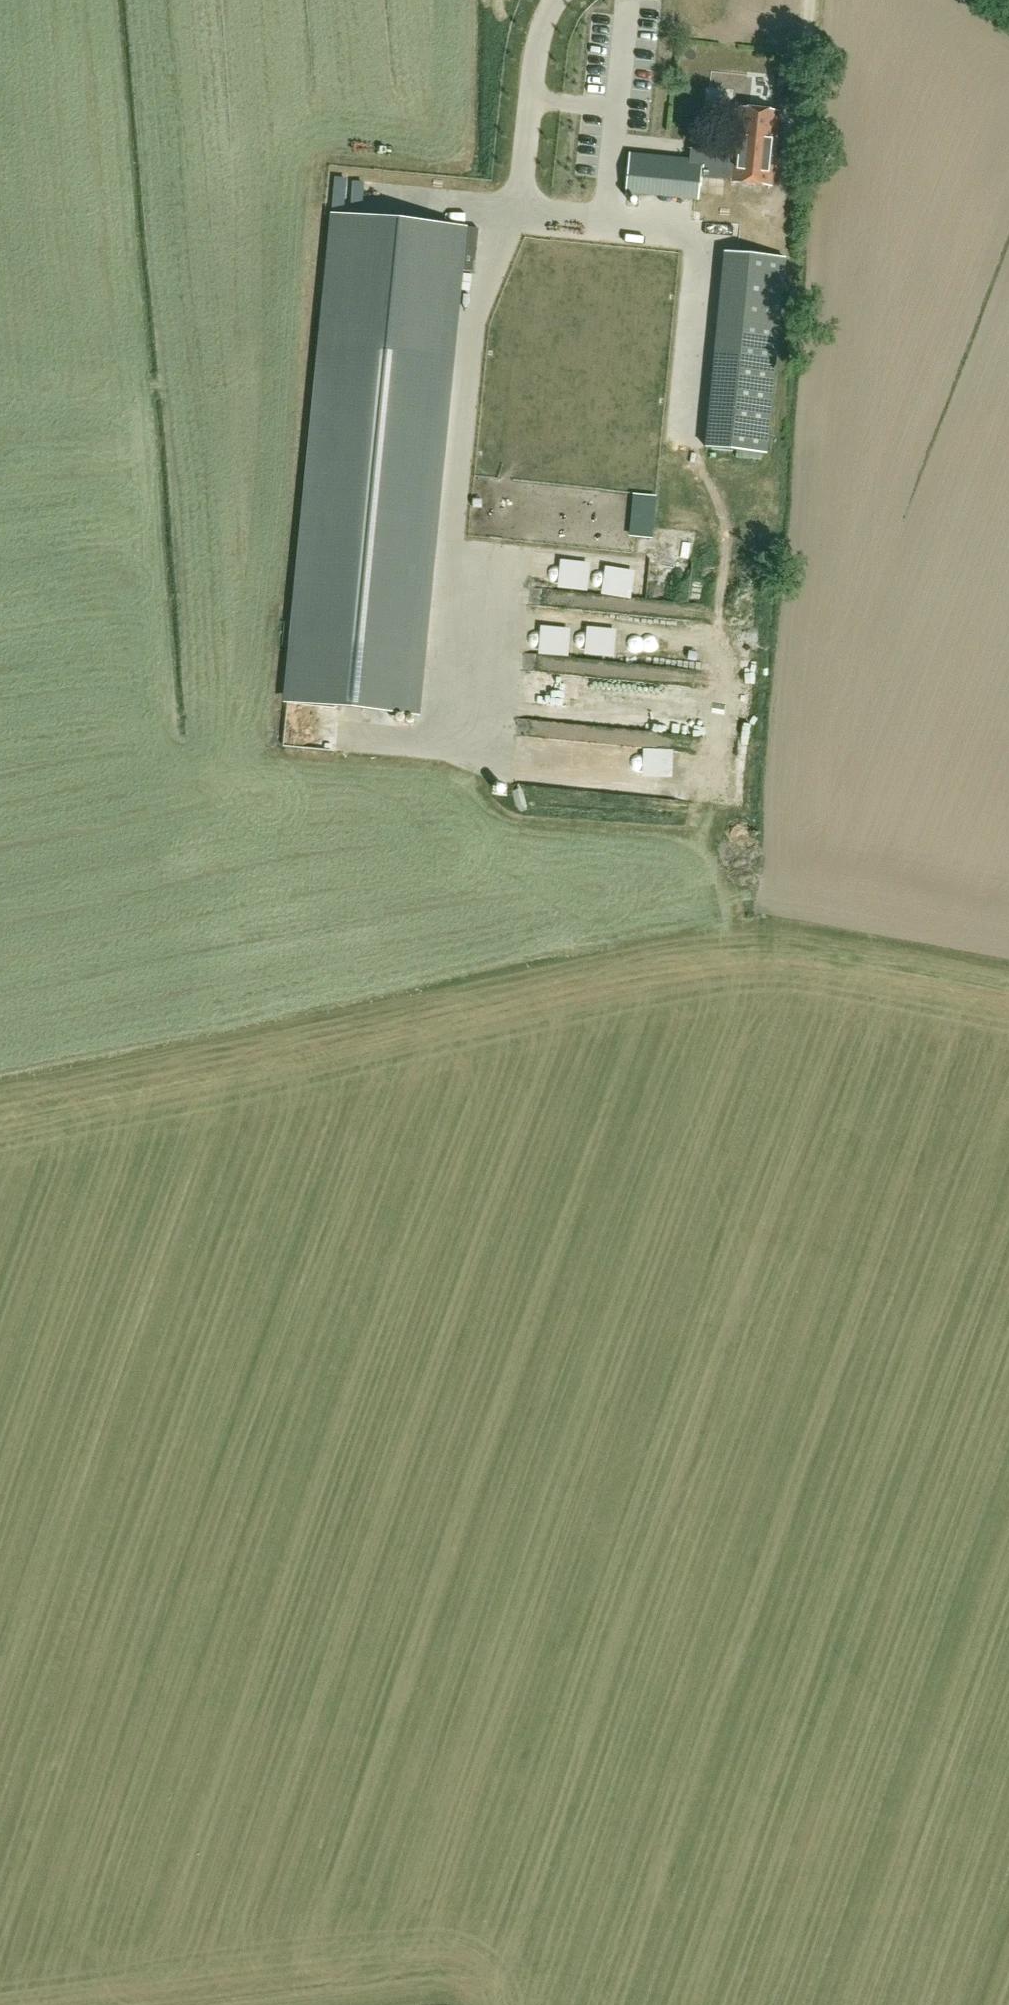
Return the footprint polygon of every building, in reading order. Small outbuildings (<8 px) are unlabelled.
[(739,109),(731,182),(771,186),(778,113),(739,109)] [(703,161),(630,154),(625,193),(698,201),(703,161)] [(458,270),(474,272),(479,229),(335,215),(294,638),(422,650),(458,270)] [(724,253),(705,447),(766,453),(785,259),(724,253)] [(422,650),(294,638),(288,703),(415,716),(422,650)]
